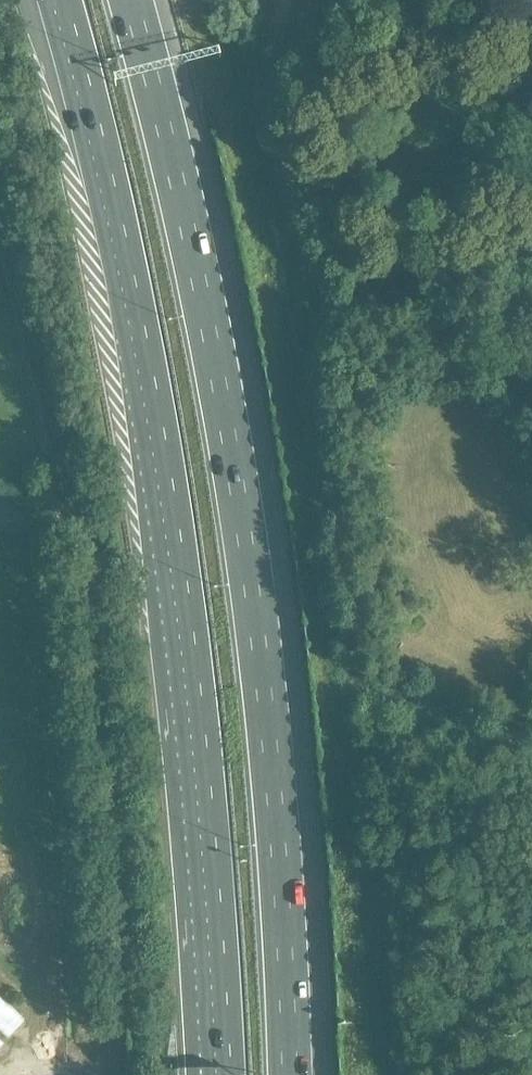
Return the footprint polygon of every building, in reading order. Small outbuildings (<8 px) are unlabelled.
[(26,1017),(0,994),(0,1045),(26,1017)]
